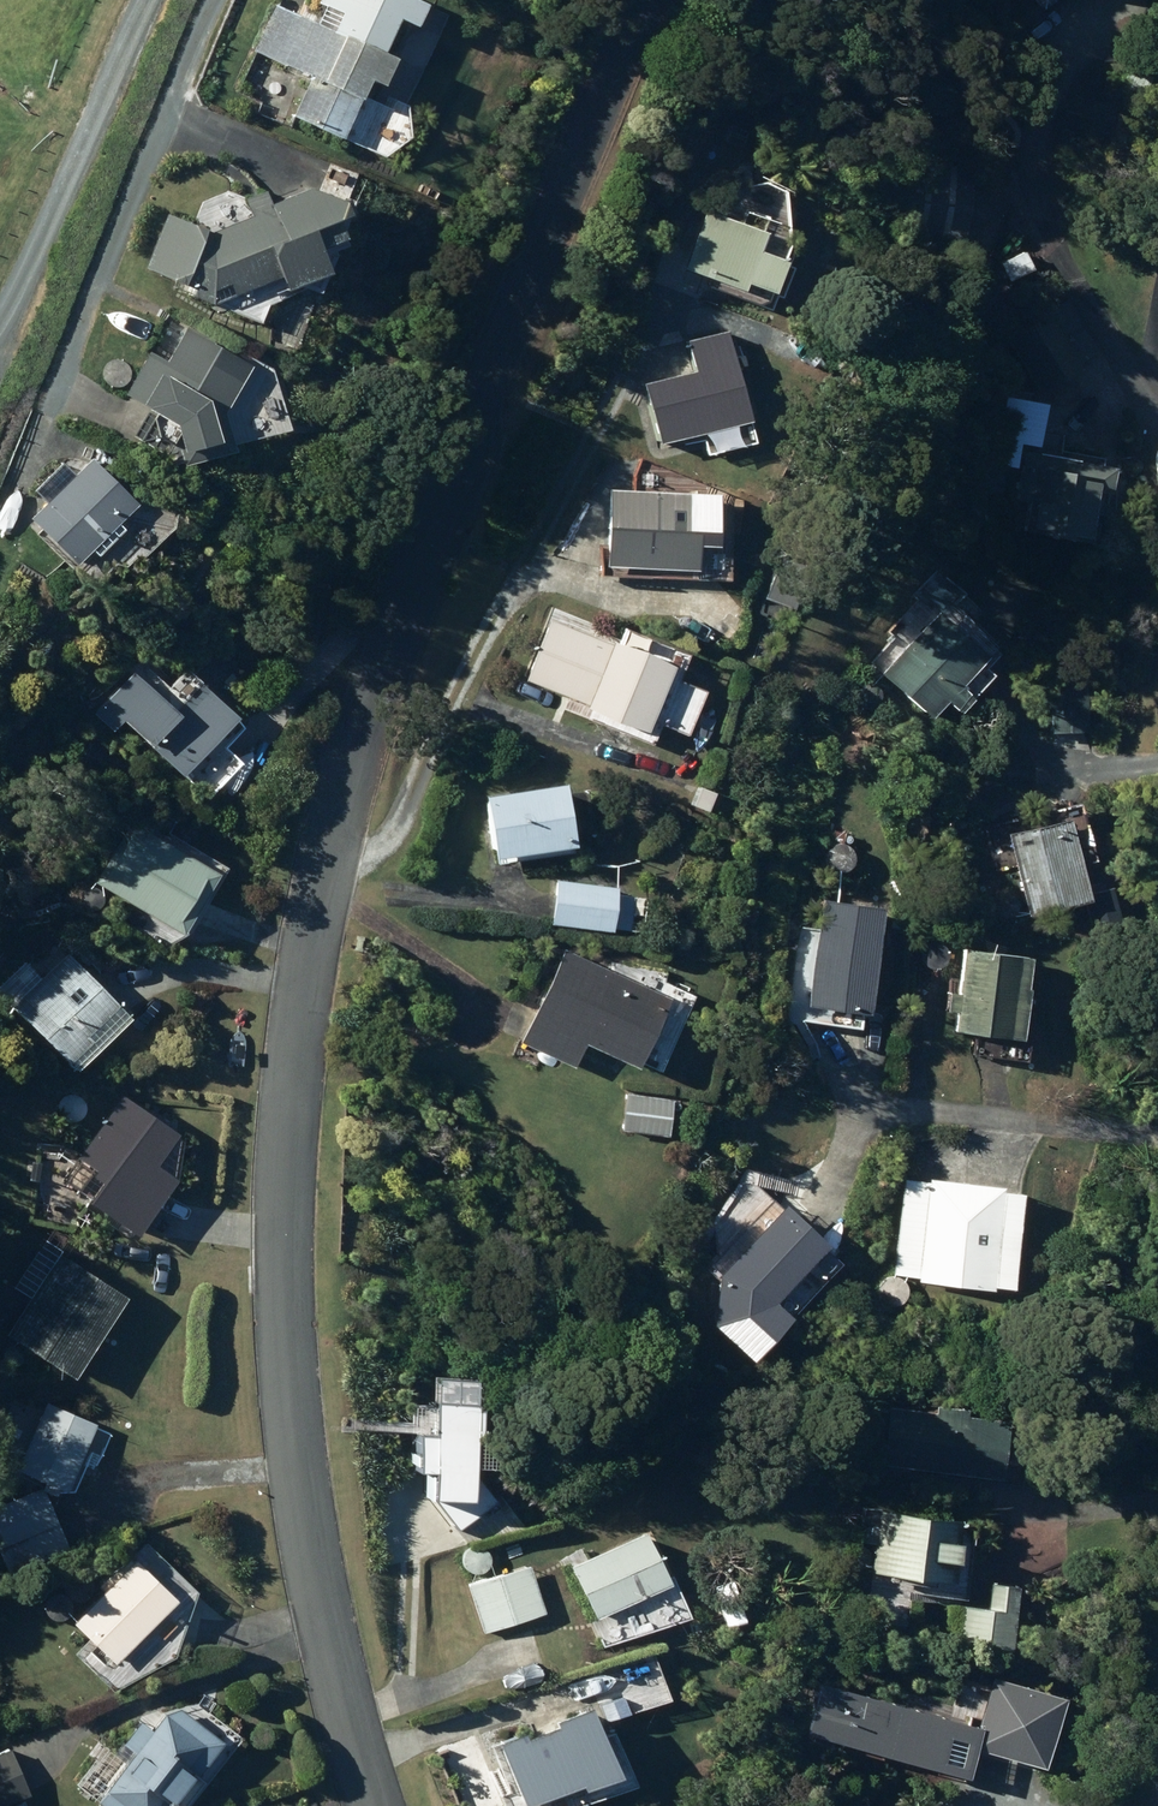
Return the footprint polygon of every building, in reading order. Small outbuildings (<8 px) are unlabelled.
[(285,119),(333,143),(353,104),(350,102),(359,85),(371,91),(384,64),(372,58),(389,22),(406,31),(417,9),(400,0),(314,0),(311,5),(319,9),(310,27),(271,7),(249,52),(304,79),(285,119)] [(1030,15),(1051,0),(1019,0),(1030,15)] [(331,165),(318,195),(349,208),(362,179),(331,165)] [(240,201),(247,218),(203,236),(162,219),(140,273),(175,287),(176,283),(191,289),(186,300),(204,307),(268,281),(275,297),(315,280),(305,255),(328,245),(320,227),(332,222),(325,207),(301,197),(299,192),(262,208),(256,195),(240,201)] [(697,206),(676,266),(731,285),(734,278),(760,287),(772,253),(746,244),(753,226),(697,206)] [(1019,249),(998,261),(1007,278),(1029,267),(1019,249)] [(691,367),(637,382),(653,440),(740,416),(716,330),(683,339),(691,367)] [(241,375),(224,366),(226,362),(195,343),(193,348),(175,337),(160,363),(146,355),(121,398),(139,408),(135,414),(162,429),(173,470),(228,456),(217,415),(241,375)] [(1103,484),(1107,465),(1020,450),(1012,496),(1023,498),(1018,529),(1082,540),(1087,511),(1108,515),(1113,486),(1103,484)] [(40,505),(20,523),(69,577),(75,572),(86,585),(105,568),(115,571),(129,559),(131,561),(162,533),(166,514),(127,505),(86,459),(67,476),(58,466),(29,492),(40,505)] [(597,561),(603,561),(603,571),(710,576),(713,511),(688,510),(688,488),(600,485),(597,561)] [(894,636),(873,661),(881,668),(878,671),(923,711),(936,696),(950,708),(962,694),(948,682),(986,639),(978,610),(933,571),(913,595),(918,599),(889,632),(894,636)] [(760,597),(785,605),(793,582),(768,573),(760,597)] [(697,688),(670,677),(680,651),(638,633),(631,649),(602,637),(600,641),(544,618),(519,676),(568,696),(563,708),(643,741),(651,721),(678,733),(697,688)] [(1076,670),(1042,671),(1044,729),(1078,728),(1076,670)] [(124,676),(85,716),(103,733),(110,725),(138,752),(140,750),(171,780),(226,723),(191,688),(165,716),(124,676)] [(554,779),(475,791),(484,854),(564,842),(554,779)] [(690,805),(706,813),(713,798),(697,790),(690,805)] [(89,885),(166,936),(169,931),(179,937),(221,873),(135,815),(89,885)] [(1001,832),(1022,912),(1080,897),(1059,817),(1001,832)] [(551,880),(546,921),(605,928),(610,888),(551,880)] [(816,895),(798,1019),(853,1027),(856,1010),(858,1010),(873,904),(816,895)] [(1016,984),(1020,955),(957,946),(951,991),(942,990),(940,1008),(948,1009),(946,1027),(1012,1036),(1019,985),(1016,984)] [(558,947),(515,1041),(566,1065),(577,1041),(626,1064),(659,994),(558,947)] [(0,988),(0,995),(66,1061),(115,1012),(57,953),(36,975),(24,963),(0,988)] [(169,1136),(162,1131),(165,1128),(113,1092),(54,1176),(80,1194),(76,1200),(124,1233),(165,1176),(169,1136)] [(616,1126),(660,1131),(663,1098),(619,1094),(616,1126)] [(900,1176),(889,1272),(915,1275),(914,1280),(984,1288),(985,1284),(1007,1287),(1018,1194),(996,1191),(997,1187),(900,1176)] [(762,1298),(817,1240),(775,1200),(706,1272),(699,1320),(736,1356),(778,1313),(762,1298)] [(7,1284),(23,1294),(0,1329),(0,1333),(61,1373),(114,1293),(55,1254),(65,1238),(45,1225),(7,1284)] [(463,1356),(464,1351),(426,1351),(426,1386),(411,1386),(411,1431),(426,1431),(426,1447),(454,1484),(491,1455),(463,1419),(464,1387),(468,1386),(468,1356),(463,1356)] [(41,1401),(12,1470),(58,1489),(60,1485),(70,1489),(80,1464),(92,1469),(106,1434),(87,1426),(90,1421),(41,1401)] [(874,1462),(991,1476),(999,1417),(958,1412),(959,1405),(928,1402),(927,1412),(881,1406),(874,1462)] [(35,1486),(0,1501),(0,1567),(2,1571),(61,1546),(35,1486)] [(855,1539),(868,1541),(865,1569),(872,1570),(869,1596),(947,1604),(948,1595),(956,1595),(964,1522),(950,1521),(950,1517),(872,1509),(870,1529),(856,1528),(855,1539)] [(564,1562),(590,1615),(660,1581),(633,1527),(564,1562)] [(177,1595),(165,1584),(171,1578),(139,1547),(128,1558),(125,1555),(61,1618),(101,1659),(123,1637),(133,1648),(173,1609),(168,1604),(177,1595)] [(464,1585),(479,1631),(538,1611),(523,1566),(464,1585)] [(958,1604),(953,1641),(1004,1647),(1012,1585),(984,1581),(982,1607),(958,1604)] [(809,1682),(796,1730),(954,1774),(963,1744),(1032,1763),(1051,1693),(982,1674),(967,1726),(809,1682)] [(617,1695),(594,1704),(600,1719),(622,1710),(617,1695)] [(117,1761),(89,1799),(98,1805),(162,1805),(213,1739),(163,1701),(143,1727),(133,1719),(107,1754),(117,1761)] [(513,1730),(490,1739),(513,1801),(567,1780),(568,1784),(603,1771),(578,1704),(544,1716),(547,1723),(515,1735),(513,1730)] [(0,1750),(0,1805),(4,1805),(2,1801),(22,1793),(3,1748),(0,1750)]
